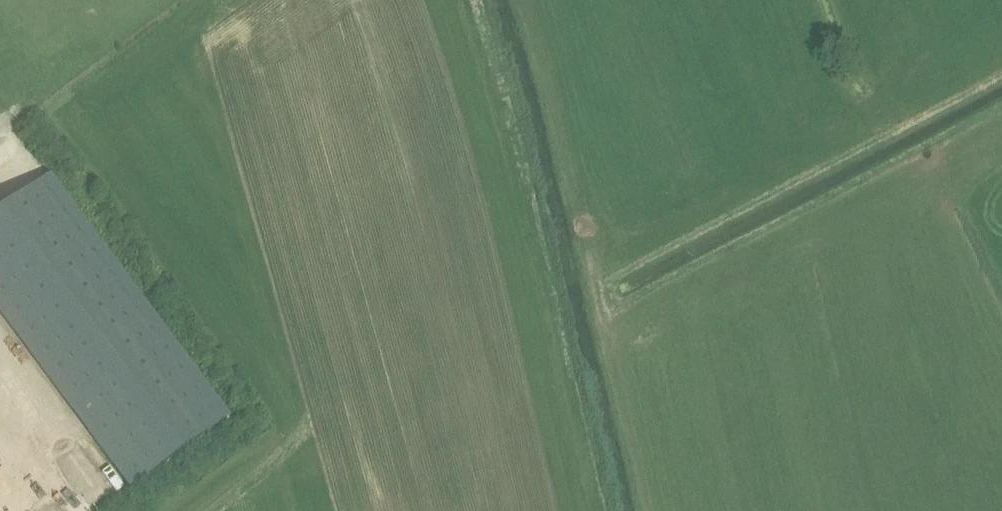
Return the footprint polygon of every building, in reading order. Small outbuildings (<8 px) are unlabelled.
[(51,177),(0,215),(0,310),(133,490),(229,419),(51,177)]
